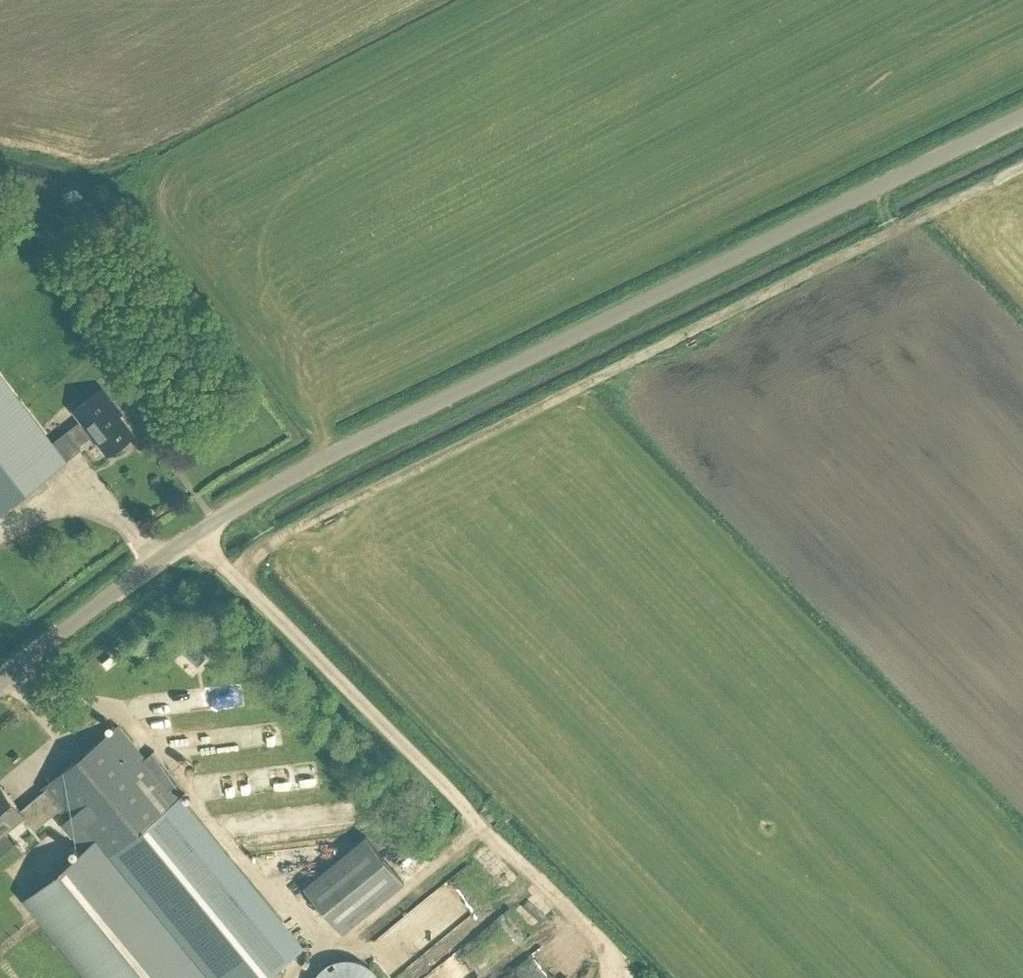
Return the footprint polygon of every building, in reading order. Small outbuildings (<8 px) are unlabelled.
[(66,459),(52,441),(0,373),(0,511),(66,459)] [(82,418),(63,433),(77,450),(79,448),(92,437),(96,435),(109,452),(134,433),(100,389),(75,408),(82,418)] [(192,660),(202,650),(192,641),(182,651),(192,660)] [(199,693),(197,706),(213,708),(214,695),(199,693)] [(0,785),(0,854),(15,842),(6,832),(26,816),(35,828),(60,808),(67,817),(63,820),(85,848),(26,897),(92,977),(264,977),(302,947),(170,786),(178,779),(153,749),(145,756),(120,724),(42,787),(44,789),(21,809),(1,785),(0,785)] [(10,773),(2,752),(0,753),(0,777),(10,773)] [(178,776),(180,792),(203,789),(201,773),(178,776)] [(211,799),(225,797),(223,785),(209,788),(211,799)] [(343,932),(405,881),(367,834),(305,885),(343,932)] [(272,851),(292,848),(291,839),(271,841),(272,851)] [(500,925),(517,909),(500,892),(484,908),(500,925)] [(513,923),(520,930),(531,917),(524,911),(513,923)] [(475,942),(463,925),(390,977),(426,977),(475,942)] [(510,948),(471,977),(533,977),(510,948)]
